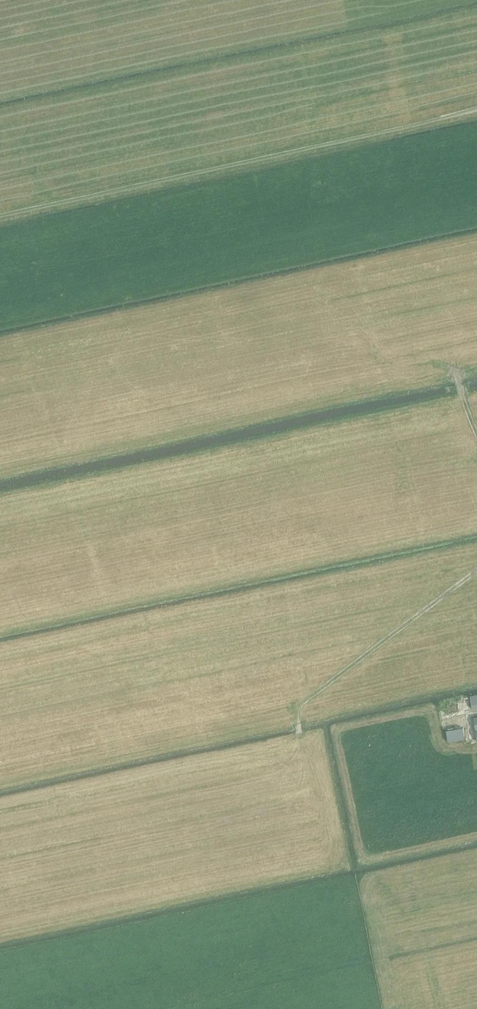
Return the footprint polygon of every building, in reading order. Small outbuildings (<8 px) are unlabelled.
[(463,727),(446,730),(448,742),(465,739),(463,727)]
